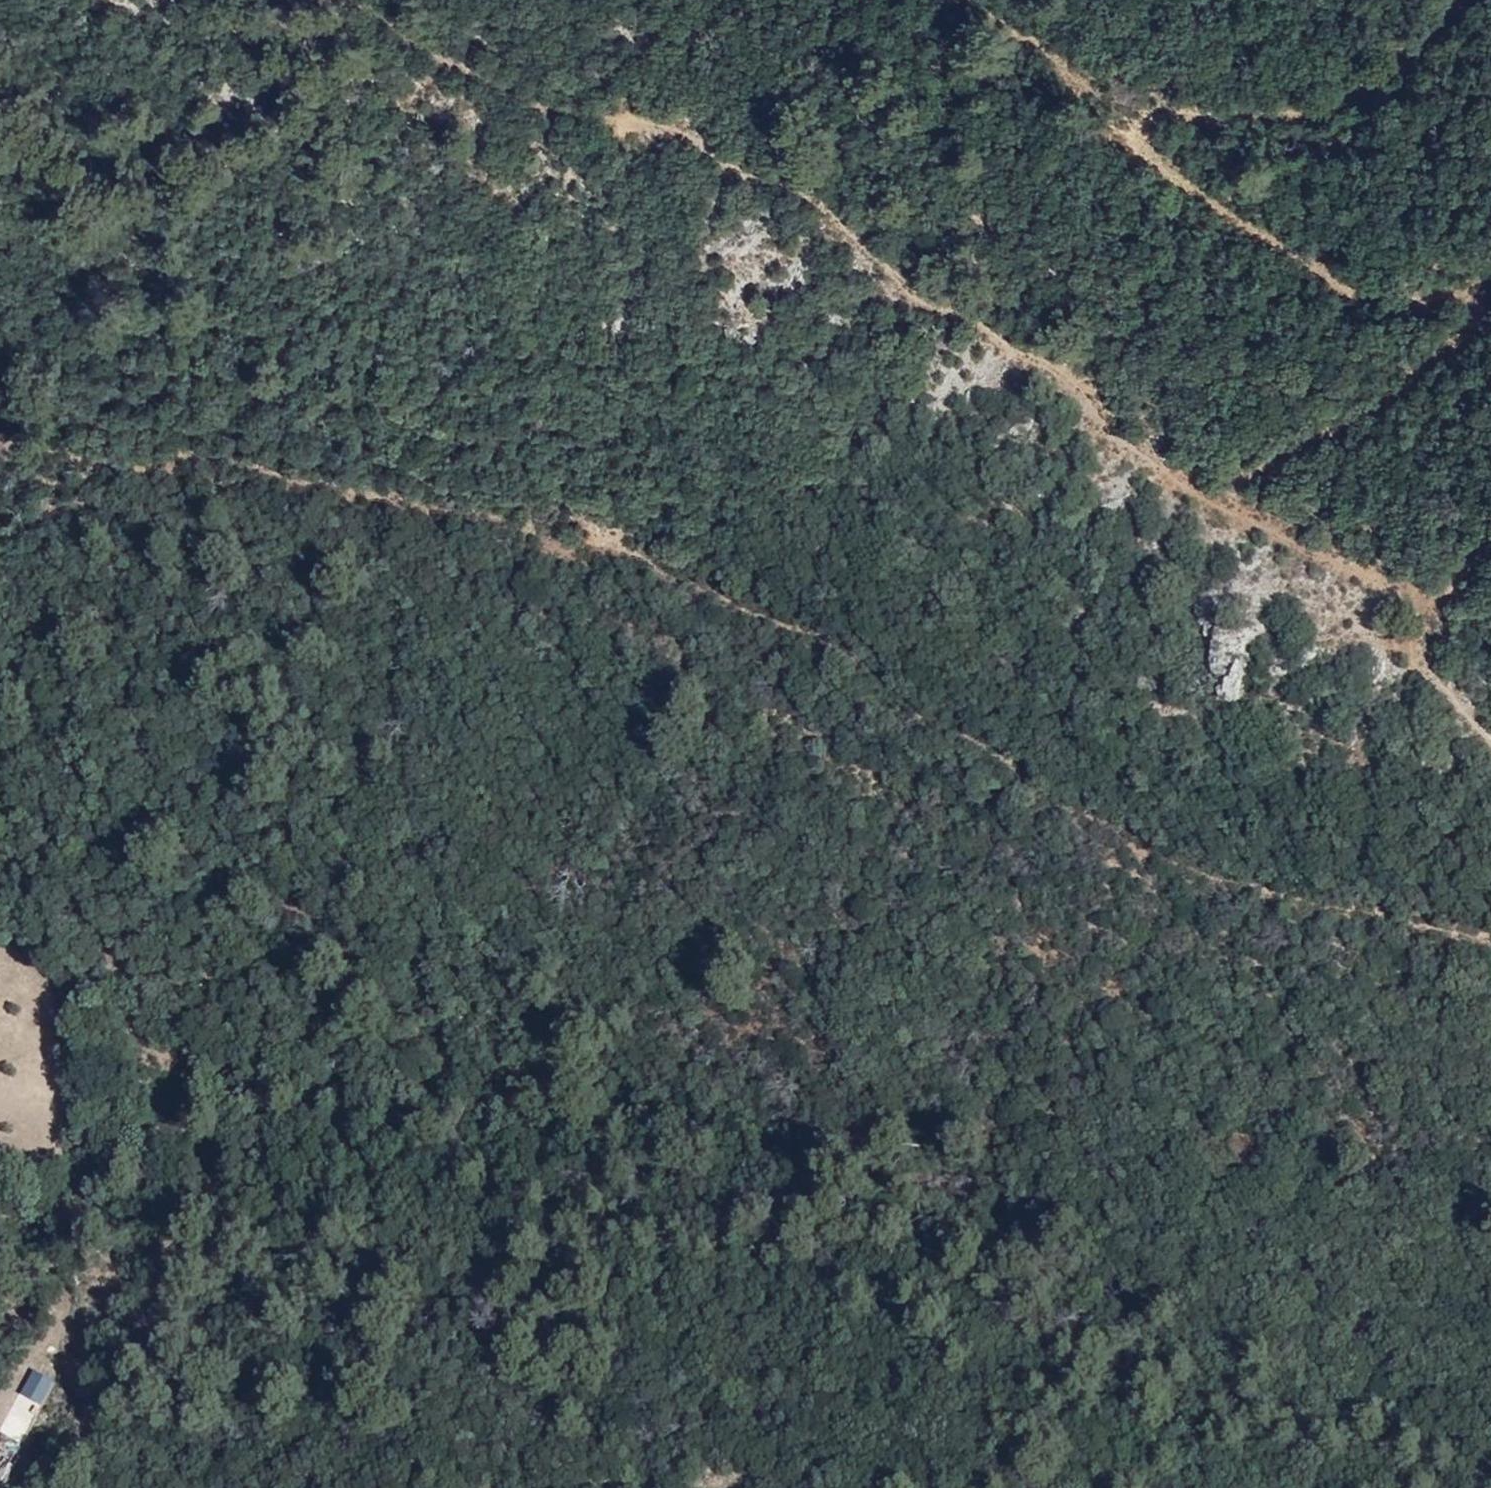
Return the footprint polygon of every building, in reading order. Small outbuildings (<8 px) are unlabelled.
[(1206,670),(1215,671),(1212,700),(1236,703),(1244,635),(1211,631),(1206,670)] [(29,1368),(19,1396),(42,1404),(52,1376),(29,1368)] [(5,1413),(2,1432),(22,1435),(25,1415),(5,1413)]
